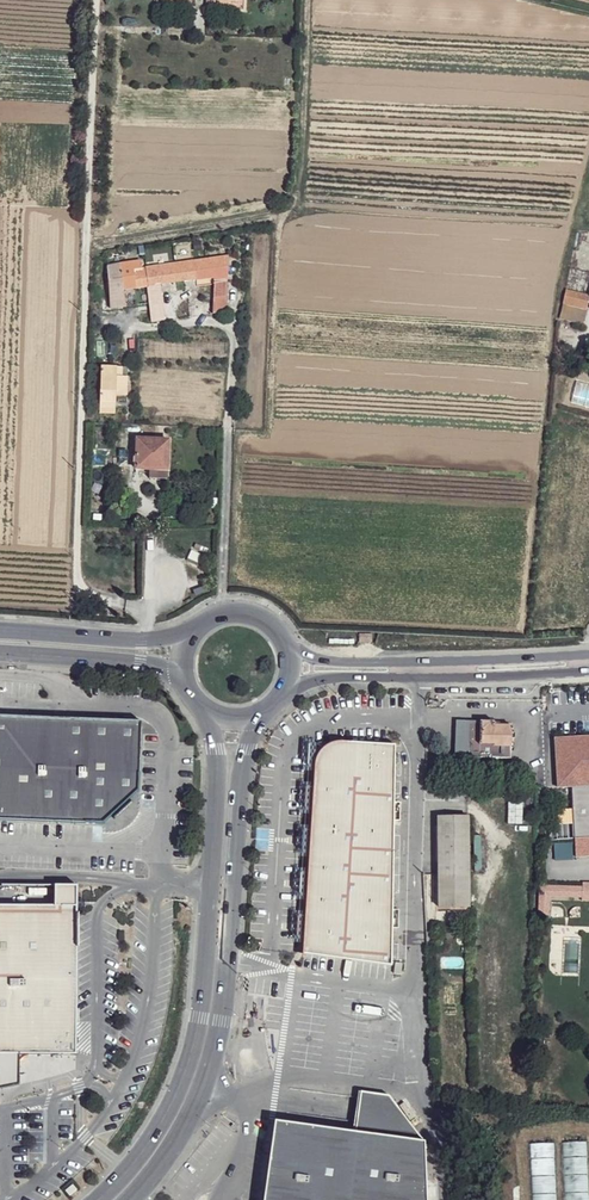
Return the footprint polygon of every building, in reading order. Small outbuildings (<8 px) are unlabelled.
[(140,262),(120,267),(125,292),(148,288),(153,322),(167,320),(160,285),(212,277),(212,313),(227,310),(227,256),(141,270),(140,262)] [(125,292),(120,267),(106,270),(113,311),(128,309),(125,292)] [(568,291),(564,303),(588,309),(588,296),(568,291)] [(117,365),(95,365),(95,401),(108,401),(109,395),(121,395),(121,376),(117,376),(117,365)] [(108,401),(95,401),(94,410),(108,410),(108,401)] [(166,437),(137,439),(136,467),(148,466),(149,479),(167,478),(166,437)] [(111,826),(145,789),(145,788),(148,725),(0,719),(0,822),(111,826)] [(497,722),(471,722),(470,755),(515,757),(515,726),(497,726),(497,722)] [(556,739),(558,788),(572,787),(576,857),(588,857),(588,737),(556,739)] [(315,764),(303,954),(392,966),(395,745),(342,742),(335,742),(330,744),(324,747),(320,752),(317,756),(315,764)] [(471,820),(440,821),(439,875),(471,877),(471,820)] [(471,877),(439,875),(438,911),(470,912),(471,877)] [(0,905),(0,1053),(75,1056),(79,887),(57,887),(57,907),(0,905)] [(543,890),(543,915),(551,915),(551,899),(588,898),(588,890),(543,890)] [(435,1141),(394,1093),(367,1089),(360,1130),(281,1117),(268,1199),(432,1199),(435,1141)] [(562,1143),(564,1160),(585,1158),(583,1140),(562,1143)] [(531,1199),(555,1199),(552,1143),(529,1144),(531,1199)]
